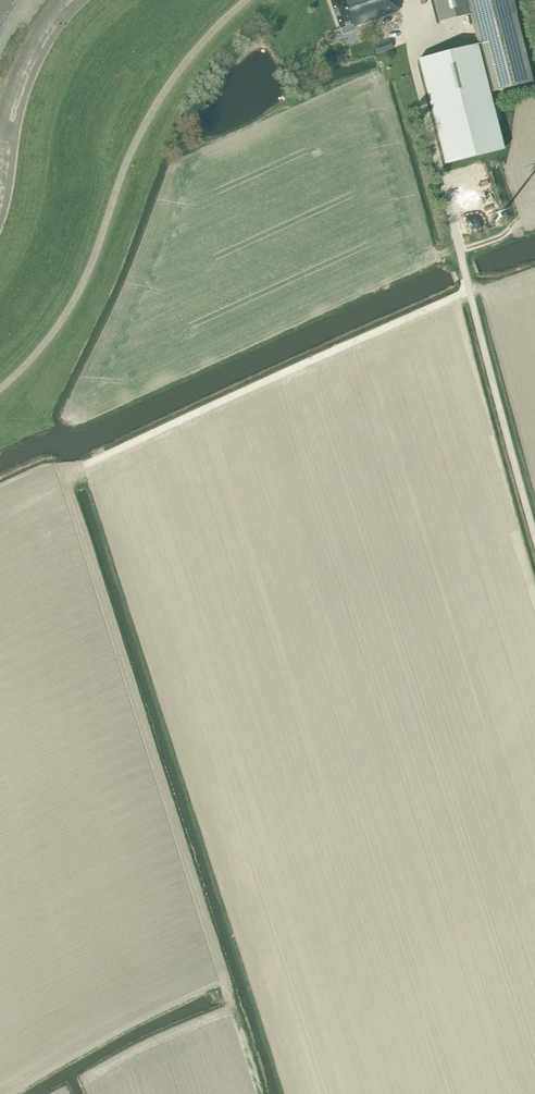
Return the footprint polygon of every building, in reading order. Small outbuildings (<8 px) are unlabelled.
[(398,11),(395,0),(330,0),(340,28),(345,26),(346,29),(398,11)] [(533,81),(512,0),(434,0),(440,22),(471,14),(478,44),(419,59),(446,162),(504,148),(495,114),(500,113),(498,106),(493,107),(490,92),(533,81)] [(390,39),(374,45),(377,54),(393,49),(390,39)] [(332,53),(325,54),(327,66),(334,65),(332,53)]
